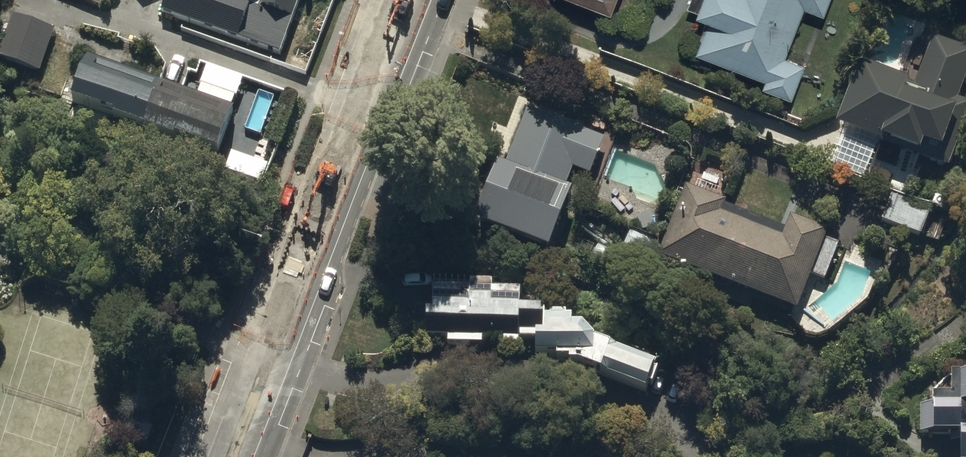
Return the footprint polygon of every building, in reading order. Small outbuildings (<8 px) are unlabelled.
[(161,15),(280,57),(301,0),(167,0),(161,15)] [(605,11),(610,0),(578,0),(605,11)] [(826,0),(686,0),(684,7),(692,10),(691,12),(704,17),(691,53),(759,80),(757,86),(788,98),(801,62),(783,55),(801,8),(820,15),(826,0)] [(13,16),(0,51),(0,62),(38,77),(55,31),(13,16)] [(857,68),(833,133),(839,135),(831,156),(837,158),(831,171),(862,183),(864,180),(867,181),(873,166),(870,165),(877,150),(878,146),(947,173),(965,124),(965,112),(955,108),(965,80),(965,55),(933,42),(913,92),(884,81),(886,75),(870,69),(868,72),(857,68)] [(90,58),(72,107),(113,122),(112,126),(174,149),(176,145),(215,159),(237,101),(201,88),(197,98),(90,58)] [(503,170),(495,167),(470,229),(545,256),(567,195),(562,193),(570,173),(590,180),(604,141),(525,111),(503,170)] [(626,233),(620,249),(658,263),(659,261),(794,314),(825,234),(788,220),(780,240),(721,217),(725,206),(682,189),(660,245),(626,233)] [(893,197),(882,226),(919,241),(926,223),(944,230),(954,204),(934,196),(928,211),(893,197)] [(570,333),(570,323),(567,323),(567,312),(522,312),(522,290),(494,290),(494,283),(432,283),(431,317),(425,317),(425,340),(447,341),(447,345),(484,347),(485,339),(504,340),(504,351),(534,353),(534,359),(556,361),(556,364),(569,365),(569,369),(580,370),(599,378),(607,378),(646,393),(648,388),(652,389),(658,373),(654,372),(654,371),(614,354),(608,353),(594,347),(581,333),(570,333)] [(930,439),(957,440),(957,414),(965,414),(965,390),(957,390),(957,411),(929,411),(929,408),(917,408),(917,438),(930,438),(930,439)] [(958,441),(957,456),(965,456),(965,441),(958,441)]
